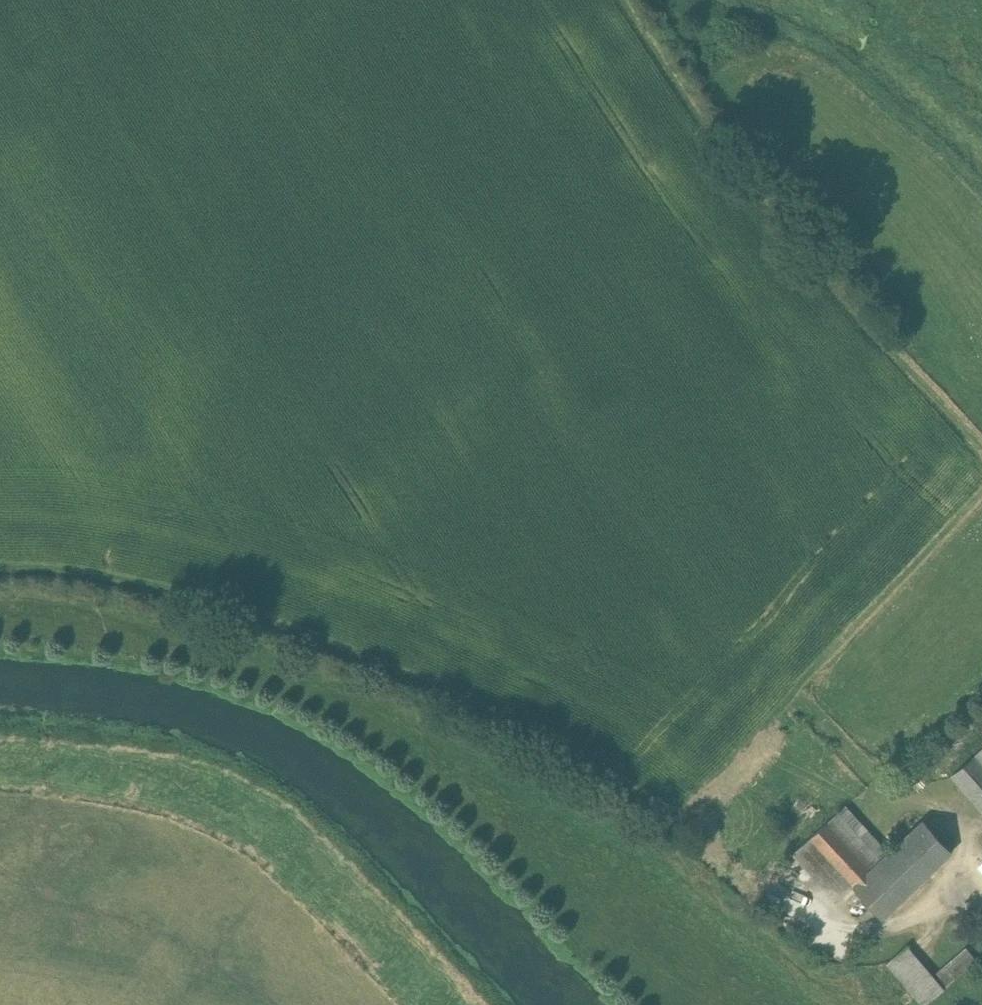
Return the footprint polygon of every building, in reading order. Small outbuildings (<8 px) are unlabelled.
[(952,776),(981,810),(981,749),(952,776)] [(888,853),(845,806),(800,847),(843,895),(853,886),(883,919),(952,852),(923,820),(888,853)] [(934,977),(907,946),(889,963),(924,1004),(926,1004),(957,978),(946,966),(934,977)]
